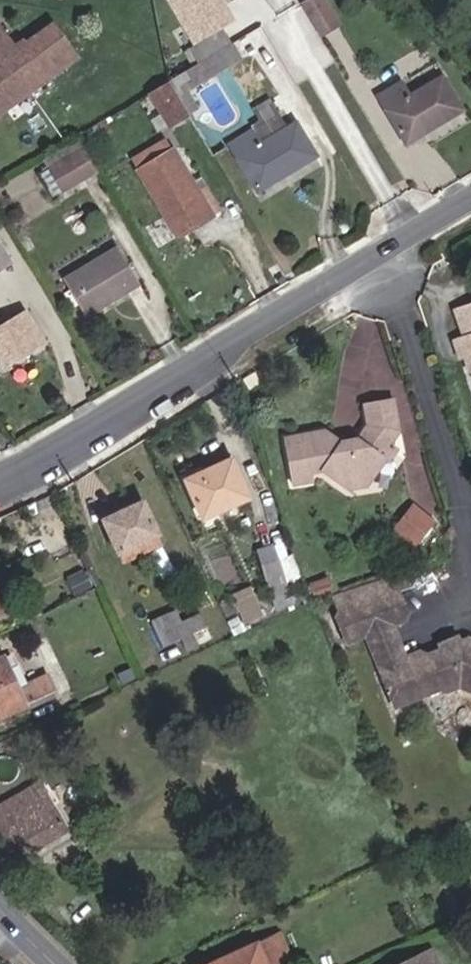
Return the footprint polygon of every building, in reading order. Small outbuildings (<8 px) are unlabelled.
[(215,0),(161,0),(156,3),(187,50),(229,23),(215,0)] [(337,25),(322,0),(306,0),(298,5),(318,37),(337,25)] [(63,99),(95,79),(72,45),(30,72),(27,66),(31,64),(16,40),(0,50),(0,78),(3,82),(7,80),(10,85),(0,91),(0,139),(63,99)] [(168,81),(177,97),(188,91),(239,59),(229,45),(168,81)] [(404,144),(461,110),(441,77),(409,97),(400,83),(376,98),(404,144)] [(167,127),(187,115),(177,97),(168,81),(147,94),(148,96),(167,127)] [(198,108),(188,91),(177,97),(187,115),(198,108)] [(157,133),(167,127),(148,96),(138,102),(157,133)] [(259,144),(286,129),(267,98),(253,107),(260,119),(248,125),(259,144)] [(255,192),(316,157),(295,123),(286,129),(259,144),(248,125),(224,140),(255,192)] [(68,159),(83,150),(78,140),(41,161),(47,170),(68,159)] [(211,216),(195,190),(165,141),(131,161),(177,237),(211,216)] [(80,180),(96,171),(83,150),(68,159),(80,180)] [(50,197),(80,180),(68,159),(47,170),(38,176),(50,197)] [(211,216),(221,211),(204,185),(195,190),(211,216)] [(10,265),(0,247),(0,271),(10,265)] [(63,281),(84,317),(139,285),(117,248),(63,281)] [(452,311),(461,338),(452,342),(457,356),(461,355),(466,371),(470,369),(470,304),(452,311)] [(41,343),(24,313),(0,328),(0,365),(1,366),(41,343)] [(384,458),(380,455),(387,444),(398,428),(391,399),(363,405),(366,424),(355,439),(340,441),(323,430),(284,438),(292,484),(309,482),(307,472),(321,469),(337,482),(371,476),(384,458)] [(384,458),(388,460),(395,450),(387,444),(380,455),(384,458)] [(202,518),(247,497),(230,460),(185,481),(202,518)] [(346,489),(365,485),(371,476),(337,482),(346,489)] [(156,538),(158,537),(141,503),(103,521),(123,562),(159,544),(156,538)] [(392,530),(414,546),(433,521),(412,504),(392,530)] [(270,597),(286,592),(276,560),(260,566),(270,597)] [(335,614),(399,589),(414,582),(408,568),(328,595),(335,614)] [(75,595),(92,587),(86,573),(69,581),(75,595)] [(391,625),(404,620),(408,612),(399,589),(335,614),(334,614),(344,637),(363,630),(365,635),(391,625)] [(245,623),(260,618),(255,605),(240,611),(245,623)] [(199,646),(192,633),(205,627),(199,613),(180,623),(174,610),(150,622),(162,647),(180,638),(187,651),(199,646)] [(378,668),(404,657),(391,625),(365,635),(378,668)] [(469,638),(458,643),(460,649),(449,654),(440,650),(439,650),(424,656),(416,651),(404,657),(378,668),(395,707),(438,690),(444,692),(458,687),(470,692),(470,639),(469,638)] [(449,654),(460,649),(458,643),(455,638),(437,645),(439,650),(440,650),(449,654)] [(26,704),(52,692),(54,691),(46,673),(22,684),(13,664),(6,667),(1,659),(0,659),(0,715),(26,704)] [(29,710),(54,698),(52,692),(26,704),(29,710)] [(68,831),(39,782),(0,805),(0,836),(1,836),(15,863),(44,846),(44,844),(68,831)] [(279,933),(256,942),(265,963),(293,963),(279,933)] [(256,942),(208,963),(265,963),(256,942)] [(430,951),(402,963),(436,963),(430,951)]
